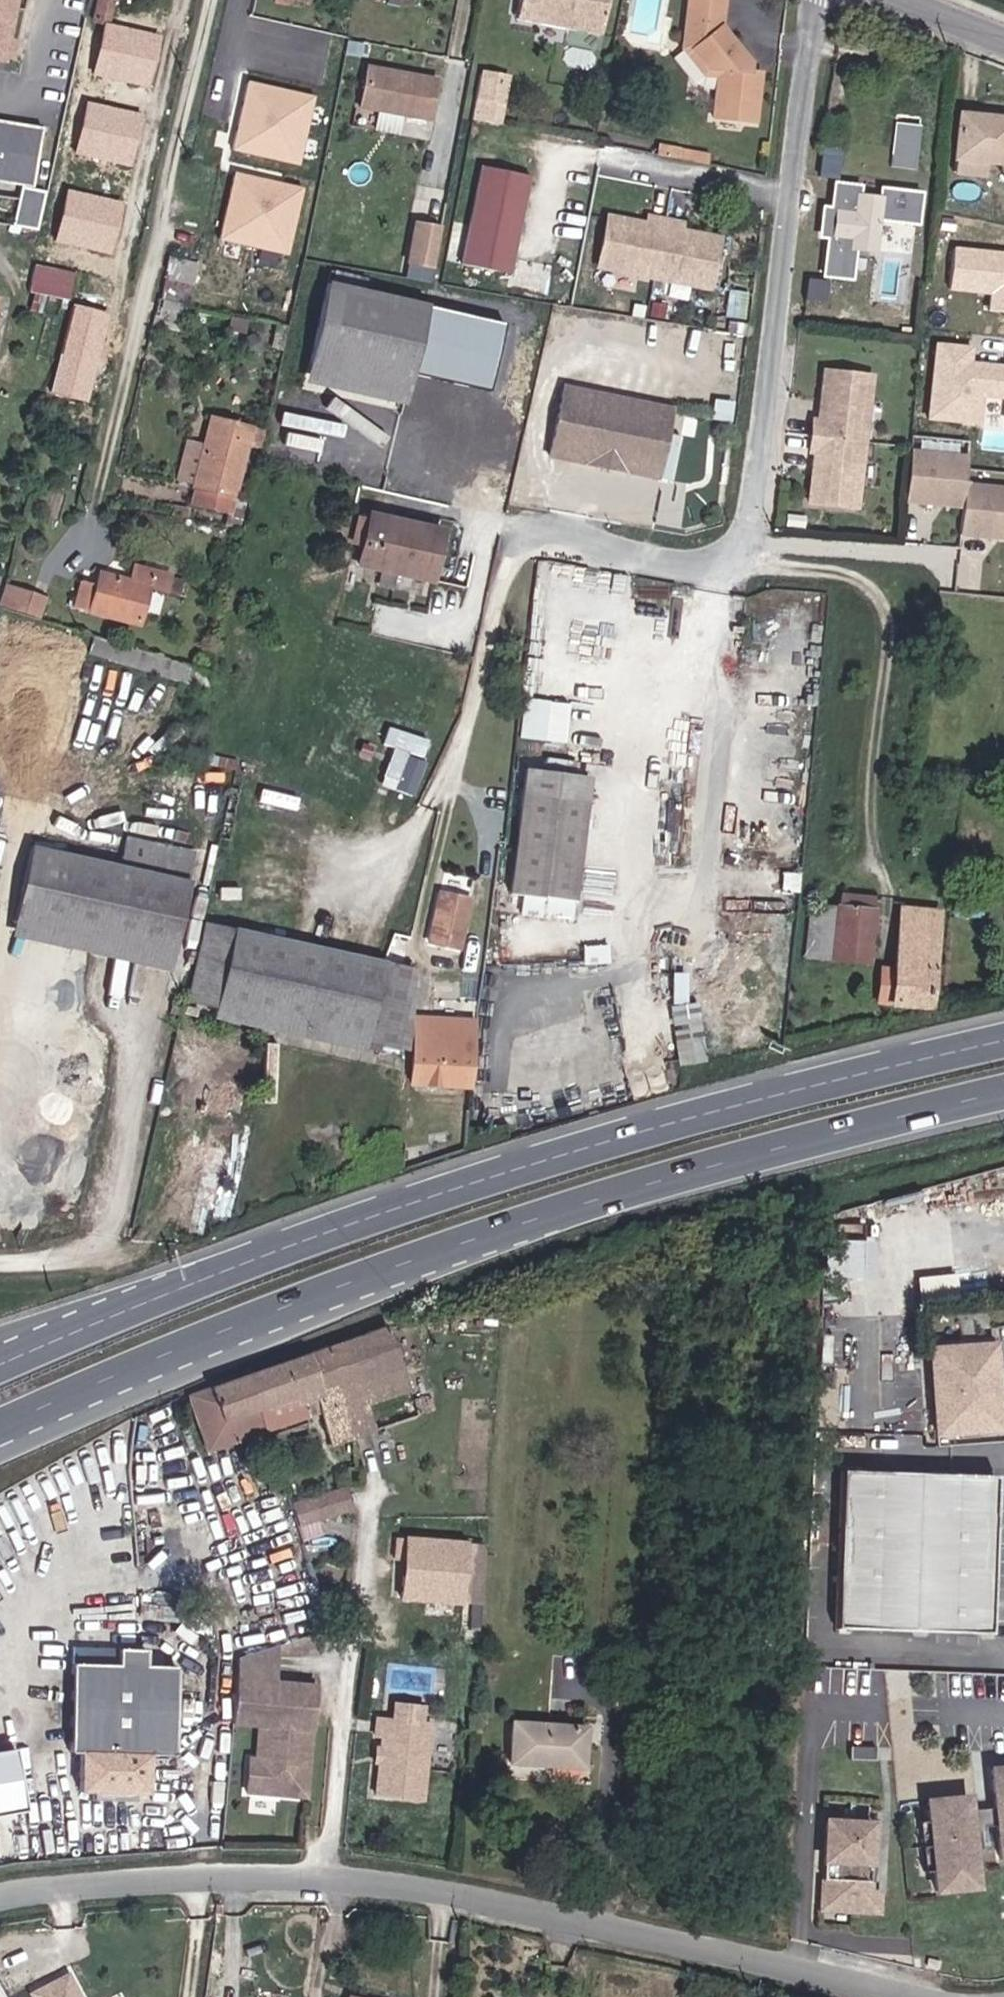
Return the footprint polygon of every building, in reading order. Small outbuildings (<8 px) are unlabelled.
[(2,61),(16,55),(20,41),(12,37),(19,0),(0,0),(0,60),(2,61)] [(95,18),(111,21),(116,0),(99,0),(95,18)] [(521,17),(606,34),(611,0),(524,0),(521,17)] [(683,49),(714,84),(715,117),(760,121),(765,74),(756,72),(756,65),(727,26),(730,0),(689,0),(683,49)] [(161,37),(108,25),(97,73),(149,85),(161,37)] [(443,78),(368,65),(358,110),(434,123),(443,78)] [(483,67),(473,116),(503,123),(514,74),(483,67)] [(315,98),(251,83),(236,147),(300,162),(315,98)] [(142,114),(92,102),(80,152),(131,164),(142,114)] [(960,111),(956,172),(989,175),(989,164),(1003,165),(1003,115),(960,111)] [(920,167),(924,123),(897,121),(893,164),(920,167)] [(23,183),(17,224),(29,226),(39,228),(46,187),(35,185),(44,131),(0,124),(0,180),(23,183)] [(531,173),(482,164),(463,263),(513,275),(531,173)] [(303,190),(237,175),(223,237),(289,253),(303,190)] [(863,187),(836,181),(834,208),(827,206),(823,239),(830,240),(826,281),(857,285),(861,254),(880,257),(882,222),(923,225),(927,193),(885,186),(883,197),(864,195),(863,187)] [(126,203),(71,191),(59,241),(114,253),(126,203)] [(646,219),(611,211),(600,264),(714,289),(724,236),(688,228),(688,221),(648,214),(646,219)] [(431,281),(442,224),(414,218),(403,275),(431,281)] [(192,310),(197,260),(167,257),(163,307),(192,310)] [(33,263),(28,291),(70,298),(75,270),(33,263)] [(430,304),(329,281),(306,382),(410,406),(416,371),(430,304)] [(505,319),(430,304),(416,371),(492,386),(505,319)] [(109,315),(76,306),(54,391),(86,399),(109,315)] [(879,374),(823,368),(811,507),(864,512),(879,374)] [(673,407),(566,386),(551,455),(665,480),(673,407)] [(257,425),(210,413),(205,445),(189,440),(181,482),(196,488),(191,503),(232,516),(257,425)] [(970,455),(913,450),(908,505),(965,510),(968,486),(970,455)] [(972,488),(967,536),(1003,540),(1003,491),(972,488)] [(447,530),(370,511),(360,563),(437,582),(447,530)] [(167,594),(170,573),(135,563),(134,577),(101,568),(97,582),(83,579),(76,609),(142,628),(152,589),(167,594)] [(50,599),(7,585),(2,605),(44,620),(50,599)] [(566,740),(569,700),(523,697),(520,737),(566,740)] [(386,725),(380,742),(391,745),(379,780),(414,792),(431,740),(386,725)] [(590,775),(527,766),(513,891),(577,899),(590,775)] [(126,864),(33,845),(18,939),(173,971),(198,851),(131,836),(126,864)] [(478,899),(443,889),(430,941),(462,950),(478,899)] [(874,963),(879,893),(838,890),(837,904),(811,902),(808,958),(874,963)] [(949,907),(902,904),(896,969),(885,967),(881,1004),(939,1009),(949,907)] [(417,969),(208,921),(190,1000),(220,1007),(216,1018),(370,1052),(377,1040),(413,1051),(414,1032),(417,969)] [(672,1009),(678,1061),(706,1058),(700,1005),(672,1009)] [(447,1036),(414,1032),(413,1051),(413,1084),(476,1087),(478,1027),(448,1026),(447,1036)] [(212,1233),(225,1145),(203,1142),(190,1230),(212,1233)] [(423,1418),(387,1328),(190,1397),(208,1451),(326,1413),(338,1447),(423,1418)] [(929,1345),(937,1437),(1003,1436),(1003,1383),(1000,1342),(929,1345)] [(998,1476),(843,1473),(838,1626),(990,1633),(998,1476)] [(348,1485),(294,1503),(303,1528),(356,1508),(348,1485)] [(489,1545),(409,1536),(404,1597),(484,1604),(489,1545)] [(282,1644),(239,1658),(236,1727),(259,1728),(260,1756),(247,1756),(248,1794),(316,1800),(322,1685),(281,1681),(282,1644)] [(119,1667),(75,1666),(73,1750),(87,1750),(86,1786),(146,1788),(147,1757),(178,1758),(181,1666),(149,1665),(150,1651),(120,1650),(119,1667)] [(432,1723),(379,1715),(378,1796),(427,1801),(432,1723)] [(591,1723),(514,1719),(513,1764),(591,1771),(591,1723)] [(990,1767),(999,1863),(1003,1863),(1003,1766),(990,1767)] [(987,1893),(976,1795),(929,1798),(938,1891),(987,1893)] [(869,1887),(873,1817),(820,1814),(815,1910),(884,1914),(886,1887),(869,1887)] [(33,1993),(35,1996),(80,1996),(68,1977),(33,1993)]
